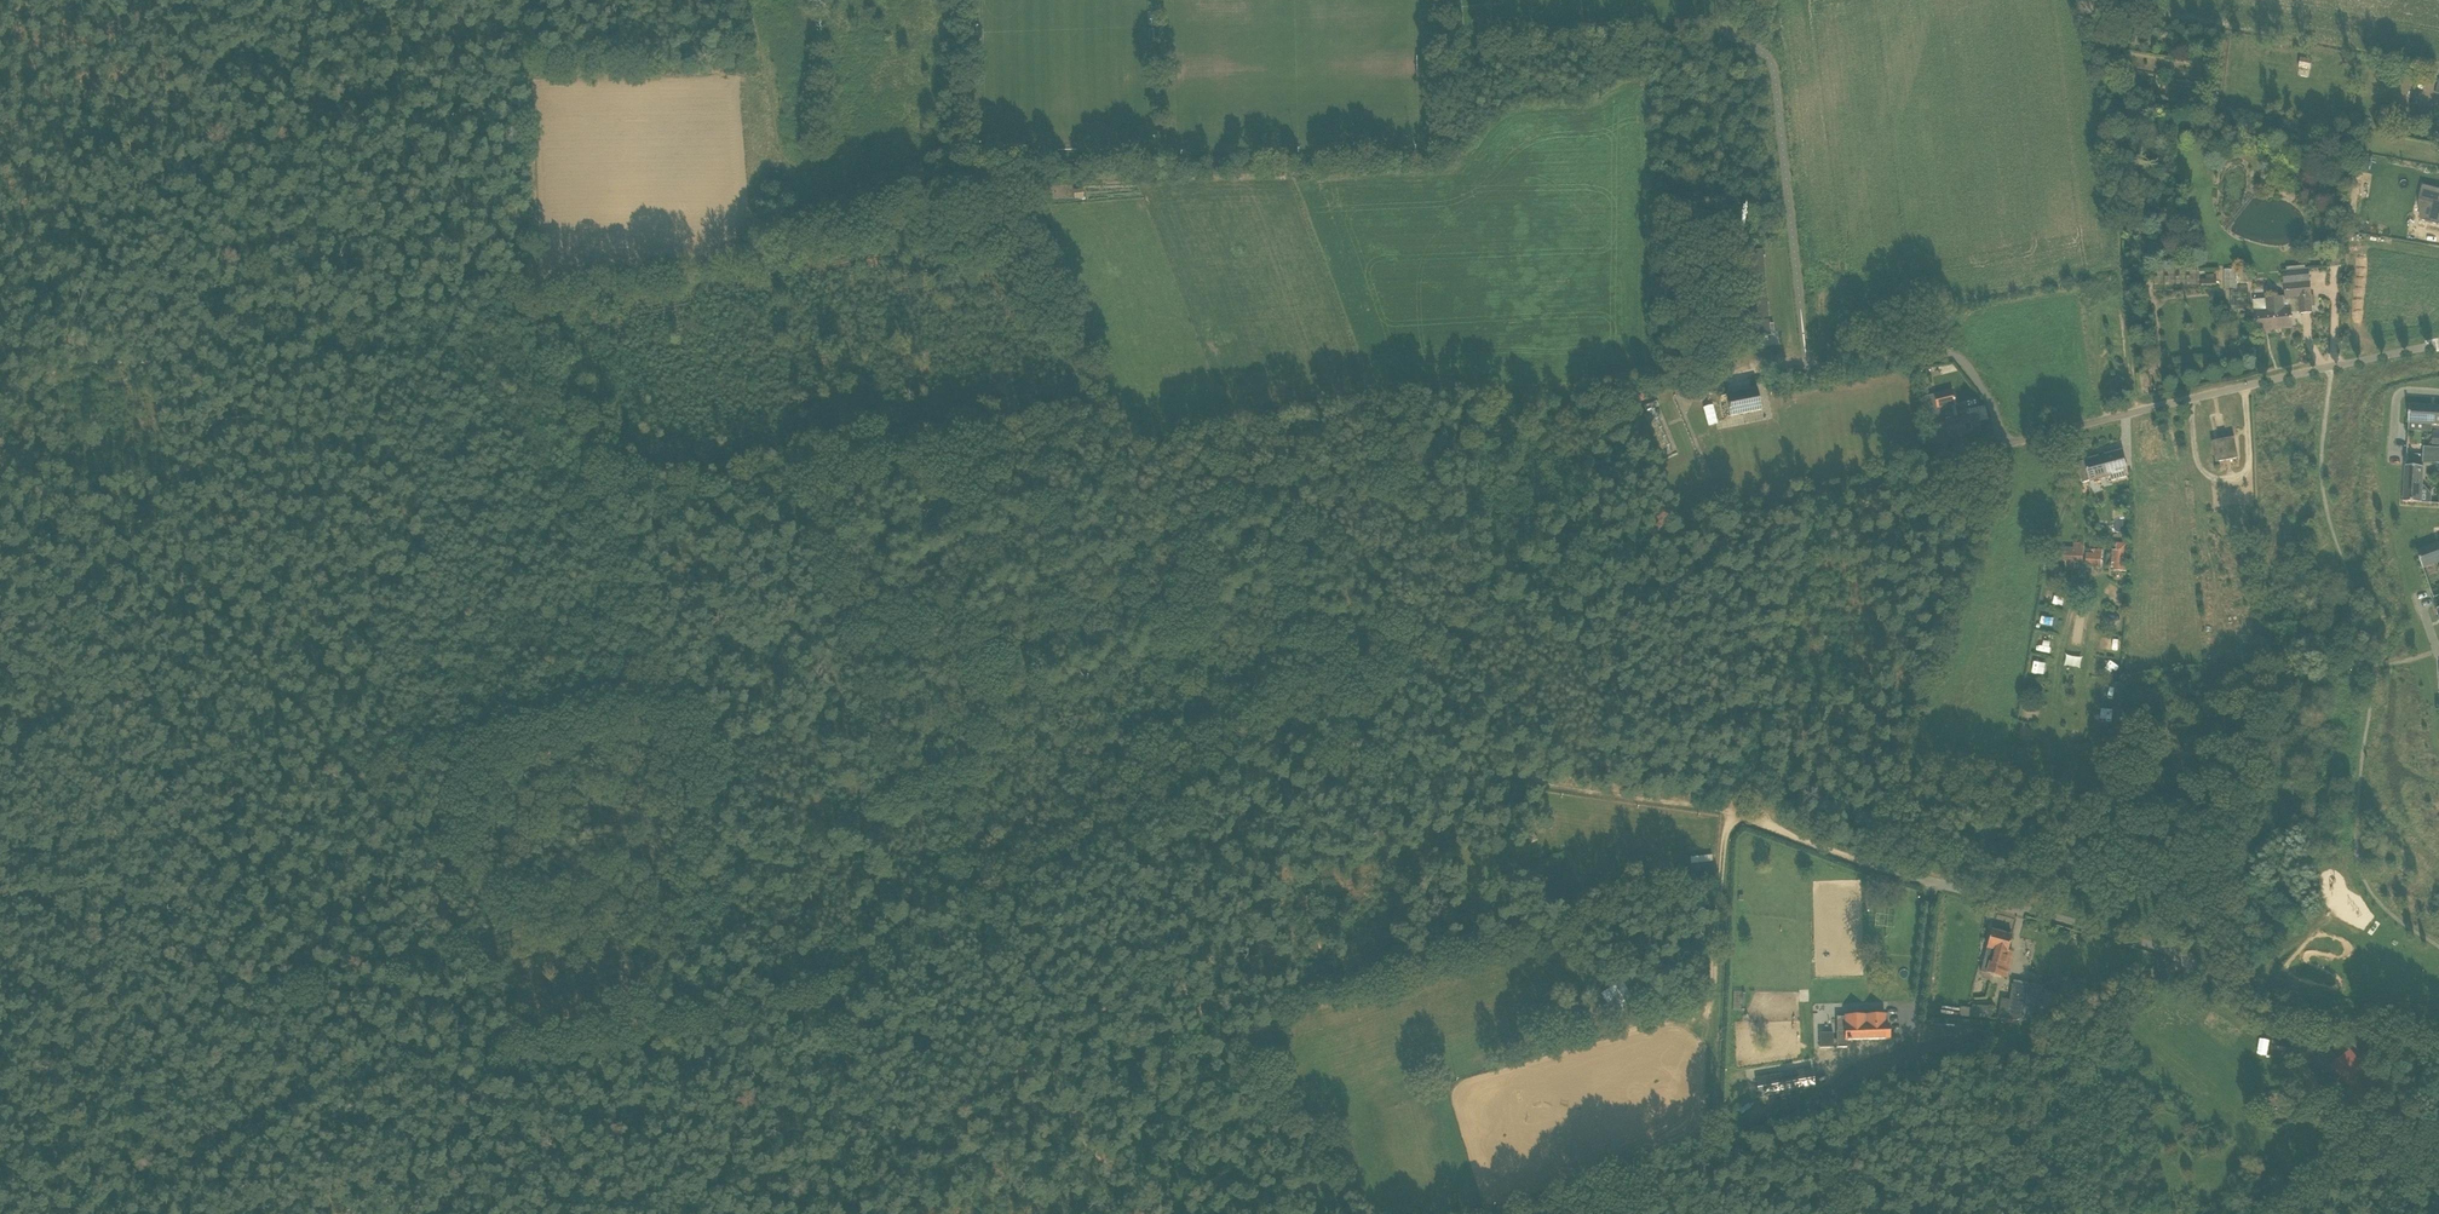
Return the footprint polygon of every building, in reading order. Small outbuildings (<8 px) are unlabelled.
[(2313,59),(2301,57),(2299,68),(2311,70),(2313,59)] [(2423,185),(2419,199),(2438,204),(2438,189),(2423,185)] [(1076,199),(1085,198),(1083,188),(1075,189),(1076,199)] [(2266,299),(2266,300),(2254,300),(2254,312),(2255,331),(2293,327),(2291,313),(2301,312),(2301,313),(2312,312),(2308,270),(2287,272),(2283,272),(2285,297),(2266,299)] [(2237,291),(2237,271),(2225,271),(2225,291),(2237,291)] [(2202,279),(2202,288),(2218,287),(2217,279),(2215,279),(2215,274),(2206,275),(2207,279),(2202,279)] [(2232,291),(2231,306),(2241,307),(2242,291),(2232,291)] [(1758,388),(1726,394),(1730,415),(1762,409),(1758,388)] [(1933,394),(1937,408),(1956,404),(1953,390),(1933,394)] [(2438,424),(2438,407),(2410,405),(2409,422),(2438,424)] [(1655,437),(1662,455),(1678,448),(1673,437),(1672,437),(1660,407),(1653,410),(1659,424),(1657,425),(1661,435),(1655,437)] [(1968,415),(1957,418),(1945,420),(1949,436),(1980,429),(1975,409),(1967,411),(1968,415)] [(2235,438),(2213,442),(2217,462),(2238,458),(2235,438)] [(2423,455),(2438,456),(2438,448),(2423,448),(2423,455)] [(2084,461),(2089,481),(2125,471),(2127,471),(2121,451),(2084,461)] [(2423,455),(2423,463),(2438,463),(2438,456),(2423,455)] [(2421,503),(2423,467),(2406,465),(2404,502),(2421,503)] [(2074,543),(2073,548),(2058,547),(2058,561),(2066,562),(2066,569),(2076,569),(2076,562),(2084,563),(2085,544),(2074,543)] [(2116,543),(2116,550),(2113,550),(2112,564),(2116,564),(2115,571),(2126,571),(2128,543),(2116,543)] [(2437,545),(2417,551),(2423,567),(2438,562),(2438,544),(2437,545)] [(2103,568),(2103,554),(2104,550),(2094,549),(2094,553),(2087,553),(2086,567),(2103,568)] [(2104,594),(2113,599),(2120,588),(2111,583),(2104,594)] [(2104,612),(2104,623),(2114,624),(2115,613),(2104,612)] [(2036,649),(2053,653),(2056,640),(2039,637),(2036,649)] [(2102,637),(2101,647),(2118,650),(2120,639),(2102,637)] [(2097,671),(2116,674),(2118,662),(2099,659),(2097,671)] [(2047,672),(2049,662),(2033,660),(2032,669),(2047,672)] [(2028,692),(2045,694),(2046,687),(2029,684),(2028,692)] [(2033,719),(2034,714),(2041,715),(2043,708),(2024,705),(2022,717),(2033,719)] [(2096,707),(2094,719),(2106,720),(2107,709),(2096,707)] [(2069,739),(2083,741),(2085,724),(2071,722),(2069,739)] [(1692,874),(1714,872),(1713,862),(1691,864),(1692,874)] [(2013,934),(1992,929),(1980,971),(1983,972),(2004,978),(2010,945),(2013,934)] [(1621,1011),(1646,994),(1633,975),(1603,995),(1616,1016),(1622,1012),(1621,1011)] [(2021,1019),(2028,984),(2013,982),(2010,999),(2001,998),(1997,1020),(2017,1020),(2021,1019)] [(1960,1015),(1990,1016),(1990,1006),(1960,1005),(1960,1015)] [(1838,1047),(1847,1047),(1847,1051),(1890,1051),(1889,1037),(1889,1025),(1885,1025),(1885,1015),(1846,1016),(1846,1017),(1846,1031),(1838,1031),(1838,1047)] [(1834,1046),(1834,1032),(1820,1032),(1820,1046),(1834,1046)] [(2293,1049),(2294,1037),(2274,1036),(2273,1047),(2293,1049)] [(2258,1052),(2267,1054),(2270,1039),(2260,1037),(2258,1052)] [(2304,1061),(2329,1089),(2335,1083),(2357,1108),(2382,1086),(2350,1050),(2340,1059),(2329,1046),(2321,1053),(2310,1040),(2294,1055),(2302,1064),(2304,1061)]
